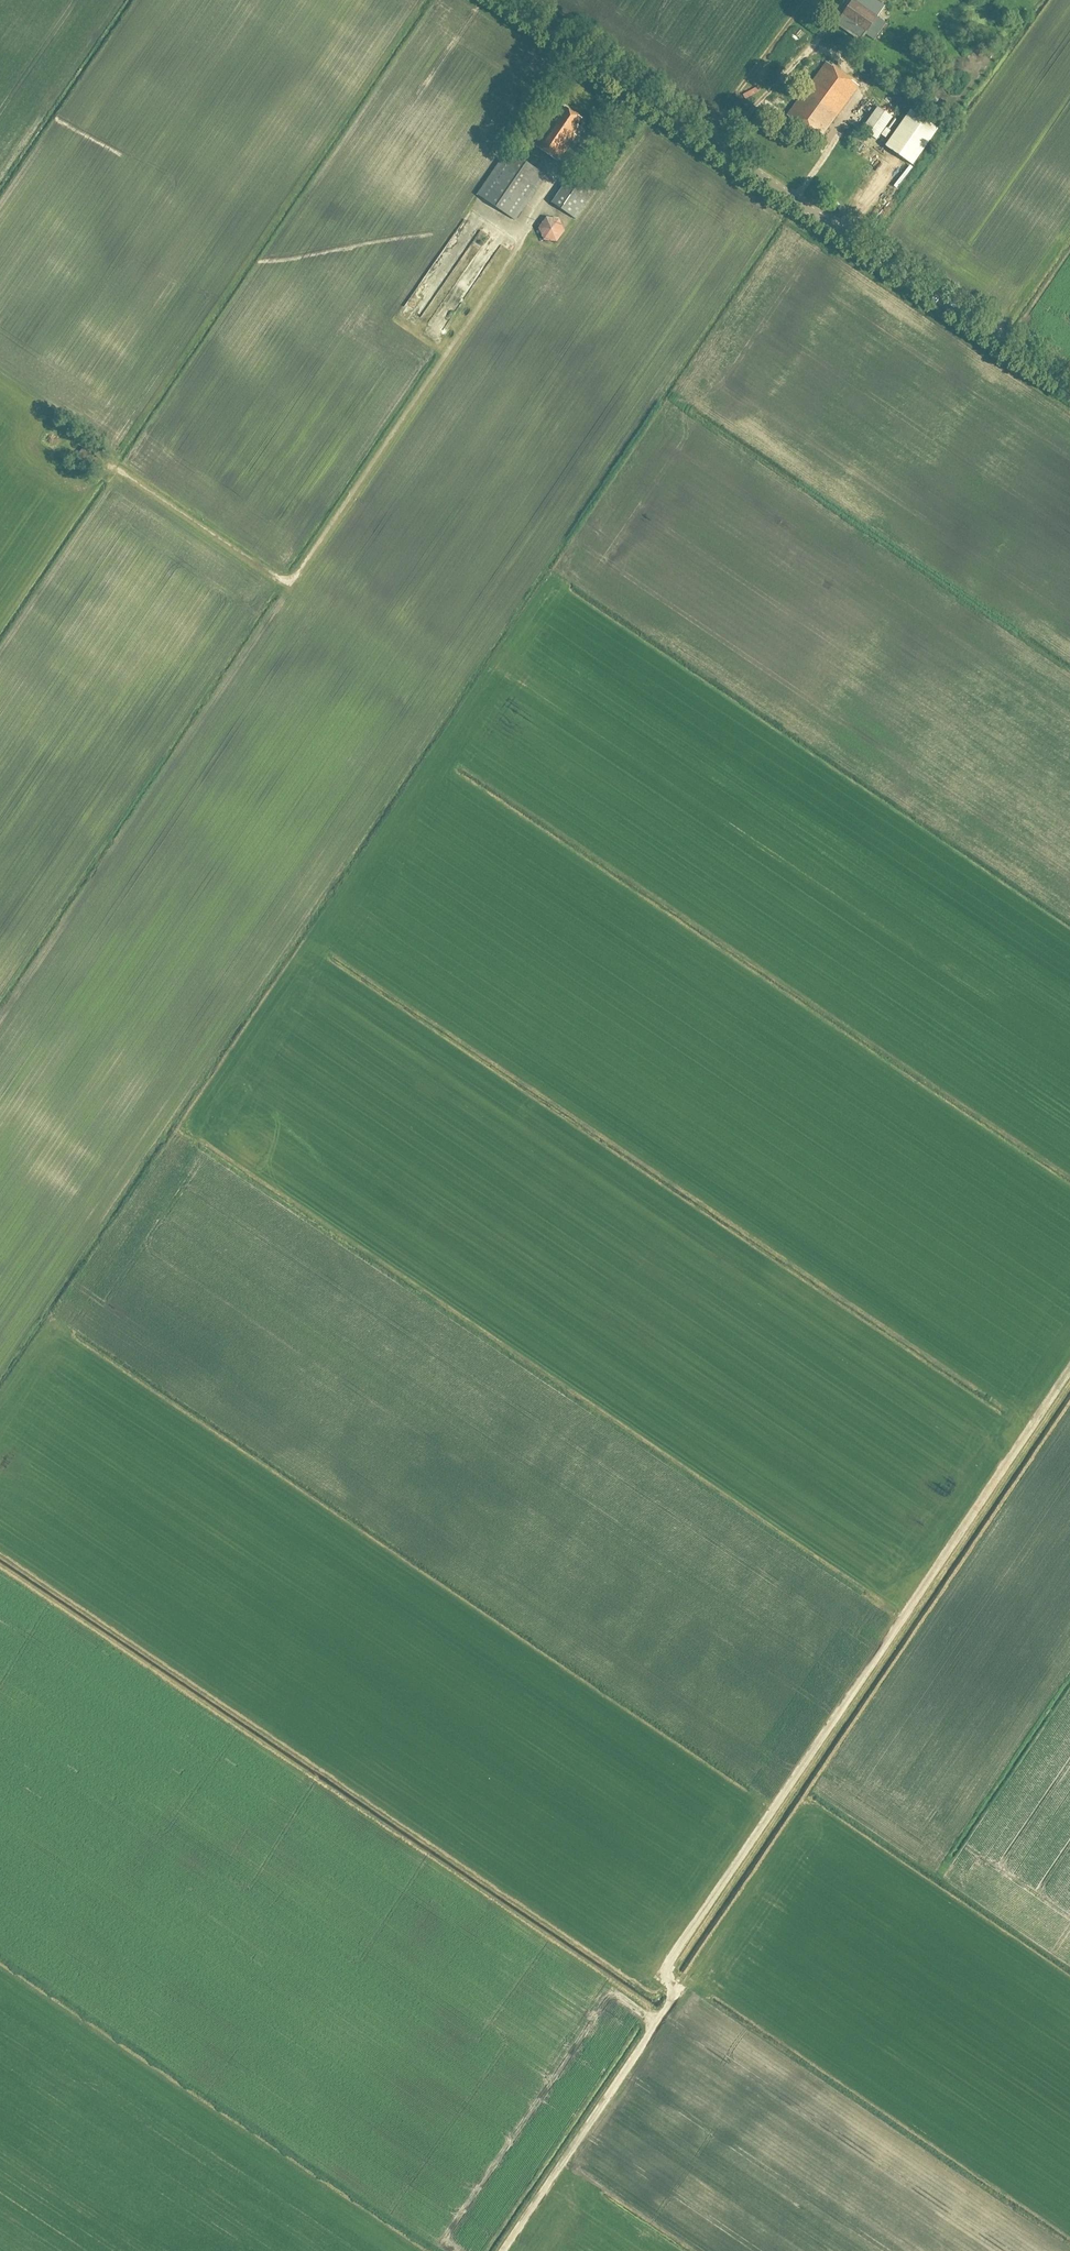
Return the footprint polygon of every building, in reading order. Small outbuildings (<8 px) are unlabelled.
[(887,22),(855,0),(853,0),(837,23),(861,40),(866,33),(875,39),(887,22)] [(827,63),(789,115),(820,138),(858,85),(827,63)] [(884,93),(879,102),(894,111),(899,101),(884,93)] [(551,120),(534,144),(559,161),(577,135),(575,134),(580,127),(578,125),(582,118),(566,107),(556,121),(551,120)] [(879,108),(863,131),(878,142),(894,119),(879,108)] [(911,109),(886,146),(913,165),(938,129),(911,109)] [(547,175),(509,149),(477,193),(516,220),(547,175)] [(577,168),(553,202),(577,219),(601,184),(577,168)] [(557,242),(565,231),(560,218),(547,217),(539,227),(544,240),(557,242)]
